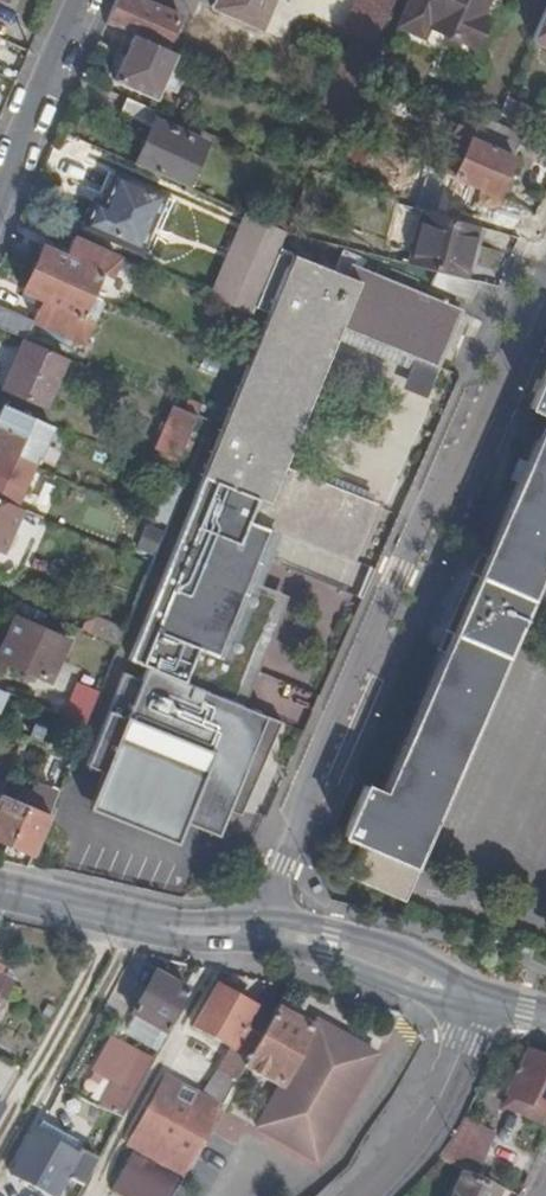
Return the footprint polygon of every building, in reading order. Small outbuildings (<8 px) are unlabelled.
[(107,23),(128,32),(134,35),(168,50),(182,17),(144,0),(117,0),(107,23)] [(275,0),(215,0),(212,6),(262,29),(275,0)] [(476,0),(414,0),(404,21),(428,32),(433,21),(468,37),(480,9),(473,5),(476,0)] [(473,5),(480,9),(468,37),(479,42),(492,13),(483,9),(487,0),(476,0),(473,5)] [(318,117),(336,125),(361,71),(387,16),(370,7),(318,117)] [(532,40),(545,46),(545,8),(532,40)] [(134,35),(128,32),(123,45),(129,47),(134,35)] [(129,47),(123,45),(114,64),(120,67),(114,80),(156,99),(176,54),(168,50),(134,35),(129,47)] [(540,111),(507,97),(499,114),(532,128),(540,111)] [(152,127),(136,165),(186,187),(206,144),(156,122),(160,112),(127,98),(120,113),(152,127)] [(524,137),(493,122),(486,137),(459,125),(445,159),(440,171),(498,196),(524,137)] [(117,175),(108,172),(95,201),(104,205),(117,175)] [(150,229),(164,197),(117,175),(104,205),(95,201),(84,226),(135,249),(146,227),(150,229)] [(280,203),(270,225),(286,232),(296,210),(280,203)] [(420,210),(407,264),(437,272),(468,280),(481,227),(420,210)] [(243,213),(208,296),(233,306),(253,315),(260,296),(278,252),(286,232),(270,225),(243,213)] [(33,268),(91,293),(99,273),(105,276),(110,278),(118,259),(73,238),(72,242),(66,239),(62,246),(69,248),(66,256),(59,253),(42,246),(40,250),(35,248),(29,261),(35,263),(33,268)] [(69,248),(62,246),(59,253),(66,256),(69,248)] [(278,252),(260,296),(275,302),(206,475),(258,497),(250,518),(272,527),(280,531),(351,561),(373,507),(273,464),(276,455),(330,324),(408,355),(400,376),(431,388),(463,313),(379,278),(384,267),(348,252),(337,275),(278,252)] [(41,307),(35,321),(69,336),(78,316),(81,316),(91,293),(33,268),(23,289),(41,298),(45,300),(41,307)] [(470,303),(478,282),(468,280),(437,272),(433,286),(470,303)] [(99,273),(91,293),(97,296),(105,276),(99,273)] [(19,337),(26,340),(35,321),(0,306),(0,329),(19,337)] [(253,315),(233,306),(228,317),(248,326),(253,315)] [(19,337),(0,381),(0,386),(38,403),(59,355),(26,340),(19,337)] [(530,408),(545,415),(545,373),(530,408)] [(186,410),(198,416),(203,405),(190,400),(186,410)] [(0,414),(0,426),(25,437),(18,455),(36,462),(51,426),(4,405),(0,414)] [(186,410),(175,406),(156,449),(163,452),(157,465),(173,472),(184,448),(189,450),(196,433),(192,431),(198,416),(186,410)] [(405,900),(523,630),(545,578),(545,425),(528,465),(488,556),(479,552),(437,649),(446,653),(384,794),(366,786),(344,836),(363,844),(349,875),(405,900)] [(17,504),(34,465),(17,457),(18,455),(25,437),(0,426),(0,497),(17,504)] [(377,498),(276,455),(273,464),(373,507),(377,498)] [(258,497),(206,475),(130,659),(148,666),(143,679),(125,672),(87,765),(104,772),(99,786),(99,785),(90,808),(178,843),(187,821),(219,834),(229,808),(246,765),(260,771),(280,719),(242,704),(257,668),(249,664),(276,596),(247,585),(259,554),(270,529),(271,529),(272,527),(250,518),(258,497)] [(4,554),(24,508),(17,504),(0,497),(0,552),(4,554)] [(269,558),(280,531),(272,527),(271,529),(270,529),(259,554),(269,558)] [(377,567),(372,565),(359,595),(364,597),(377,567)] [(70,641),(18,617),(0,657),(52,681),(70,641)] [(126,629),(106,620),(99,638),(118,646),(119,643),(126,629)] [(101,688),(84,681),(68,719),(85,727),(101,688)] [(2,702),(10,705),(14,696),(0,689),(0,706),(2,702)] [(260,771),(246,765),(229,808),(242,813),(260,771)] [(8,844),(31,790),(25,787),(18,802),(1,795),(0,797),(0,841),(8,844)] [(8,844),(33,855),(50,815),(31,807),(37,793),(31,790),(8,844)] [(0,971),(0,982),(9,987),(13,979),(0,971)] [(169,1036),(190,995),(154,976),(133,1016),(169,1036)] [(9,987),(0,982),(0,1003),(9,987)] [(246,1068),(273,1019),(238,1000),(230,995),(217,987),(195,1026),(232,1049),(204,1099),(197,1096),(191,1107),(178,1101),(184,1088),(167,1078),(129,1145),(184,1177),(246,1068)] [(242,993),(234,989),(230,995),(238,1000),(242,993)] [(313,1031),(277,1011),(273,1019),(246,1068),(282,1088),(260,1127),(319,1161),(378,1054),(319,1022),(313,1031)] [(122,1119),(153,1064),(114,1042),(98,1074),(106,1079),(115,1085),(103,1108),(122,1119)] [(529,1052),(507,1096),(545,1114),(545,1059),(529,1052)] [(98,1074),(93,1083),(101,1087),(106,1079),(98,1074)] [(191,1107),(197,1096),(184,1088),(178,1101),(191,1107)] [(467,1124),(450,1166),(480,1180),(498,1138),(467,1124)] [(76,1149),(38,1129),(35,1134),(73,1155),(76,1149)] [(35,1134),(12,1176),(49,1195),(59,1195),(69,1178),(85,1188),(99,1162),(81,1152),(78,1158),(73,1155),(35,1134)] [(121,1195),(174,1195),(182,1181),(133,1153),(112,1191),(121,1195)] [(464,1177),(455,1195),(497,1195),(498,1193),(464,1177)]
